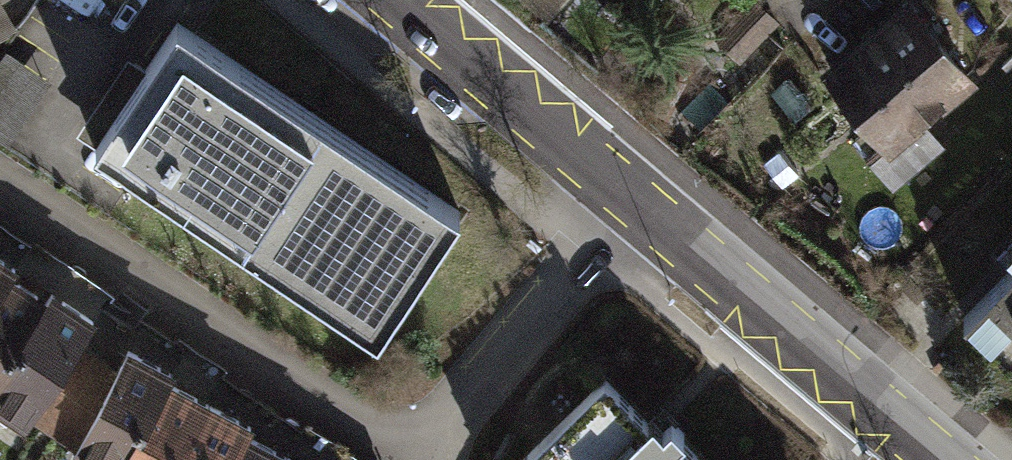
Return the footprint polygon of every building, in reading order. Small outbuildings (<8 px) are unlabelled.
[(930,0),(903,0),(833,55),(899,139),(986,71),(930,0)] [(462,224),(187,36),(109,151),(383,339),(462,224)] [(22,134),(56,77),(13,52),(5,65),(0,62),(0,121),(22,134)] [(88,354),(101,334),(0,266),(0,435),(22,450),(35,432),(88,354)] [(971,319),(1011,359),(1011,276),(971,319)] [(120,374),(75,459),(74,459),(286,459),(255,444),(260,435),(178,392),(183,381),(130,353),(120,374)] [(120,374),(88,354),(35,432),(75,459),(120,374)] [(669,426),(639,459),(707,459),(669,426)]
